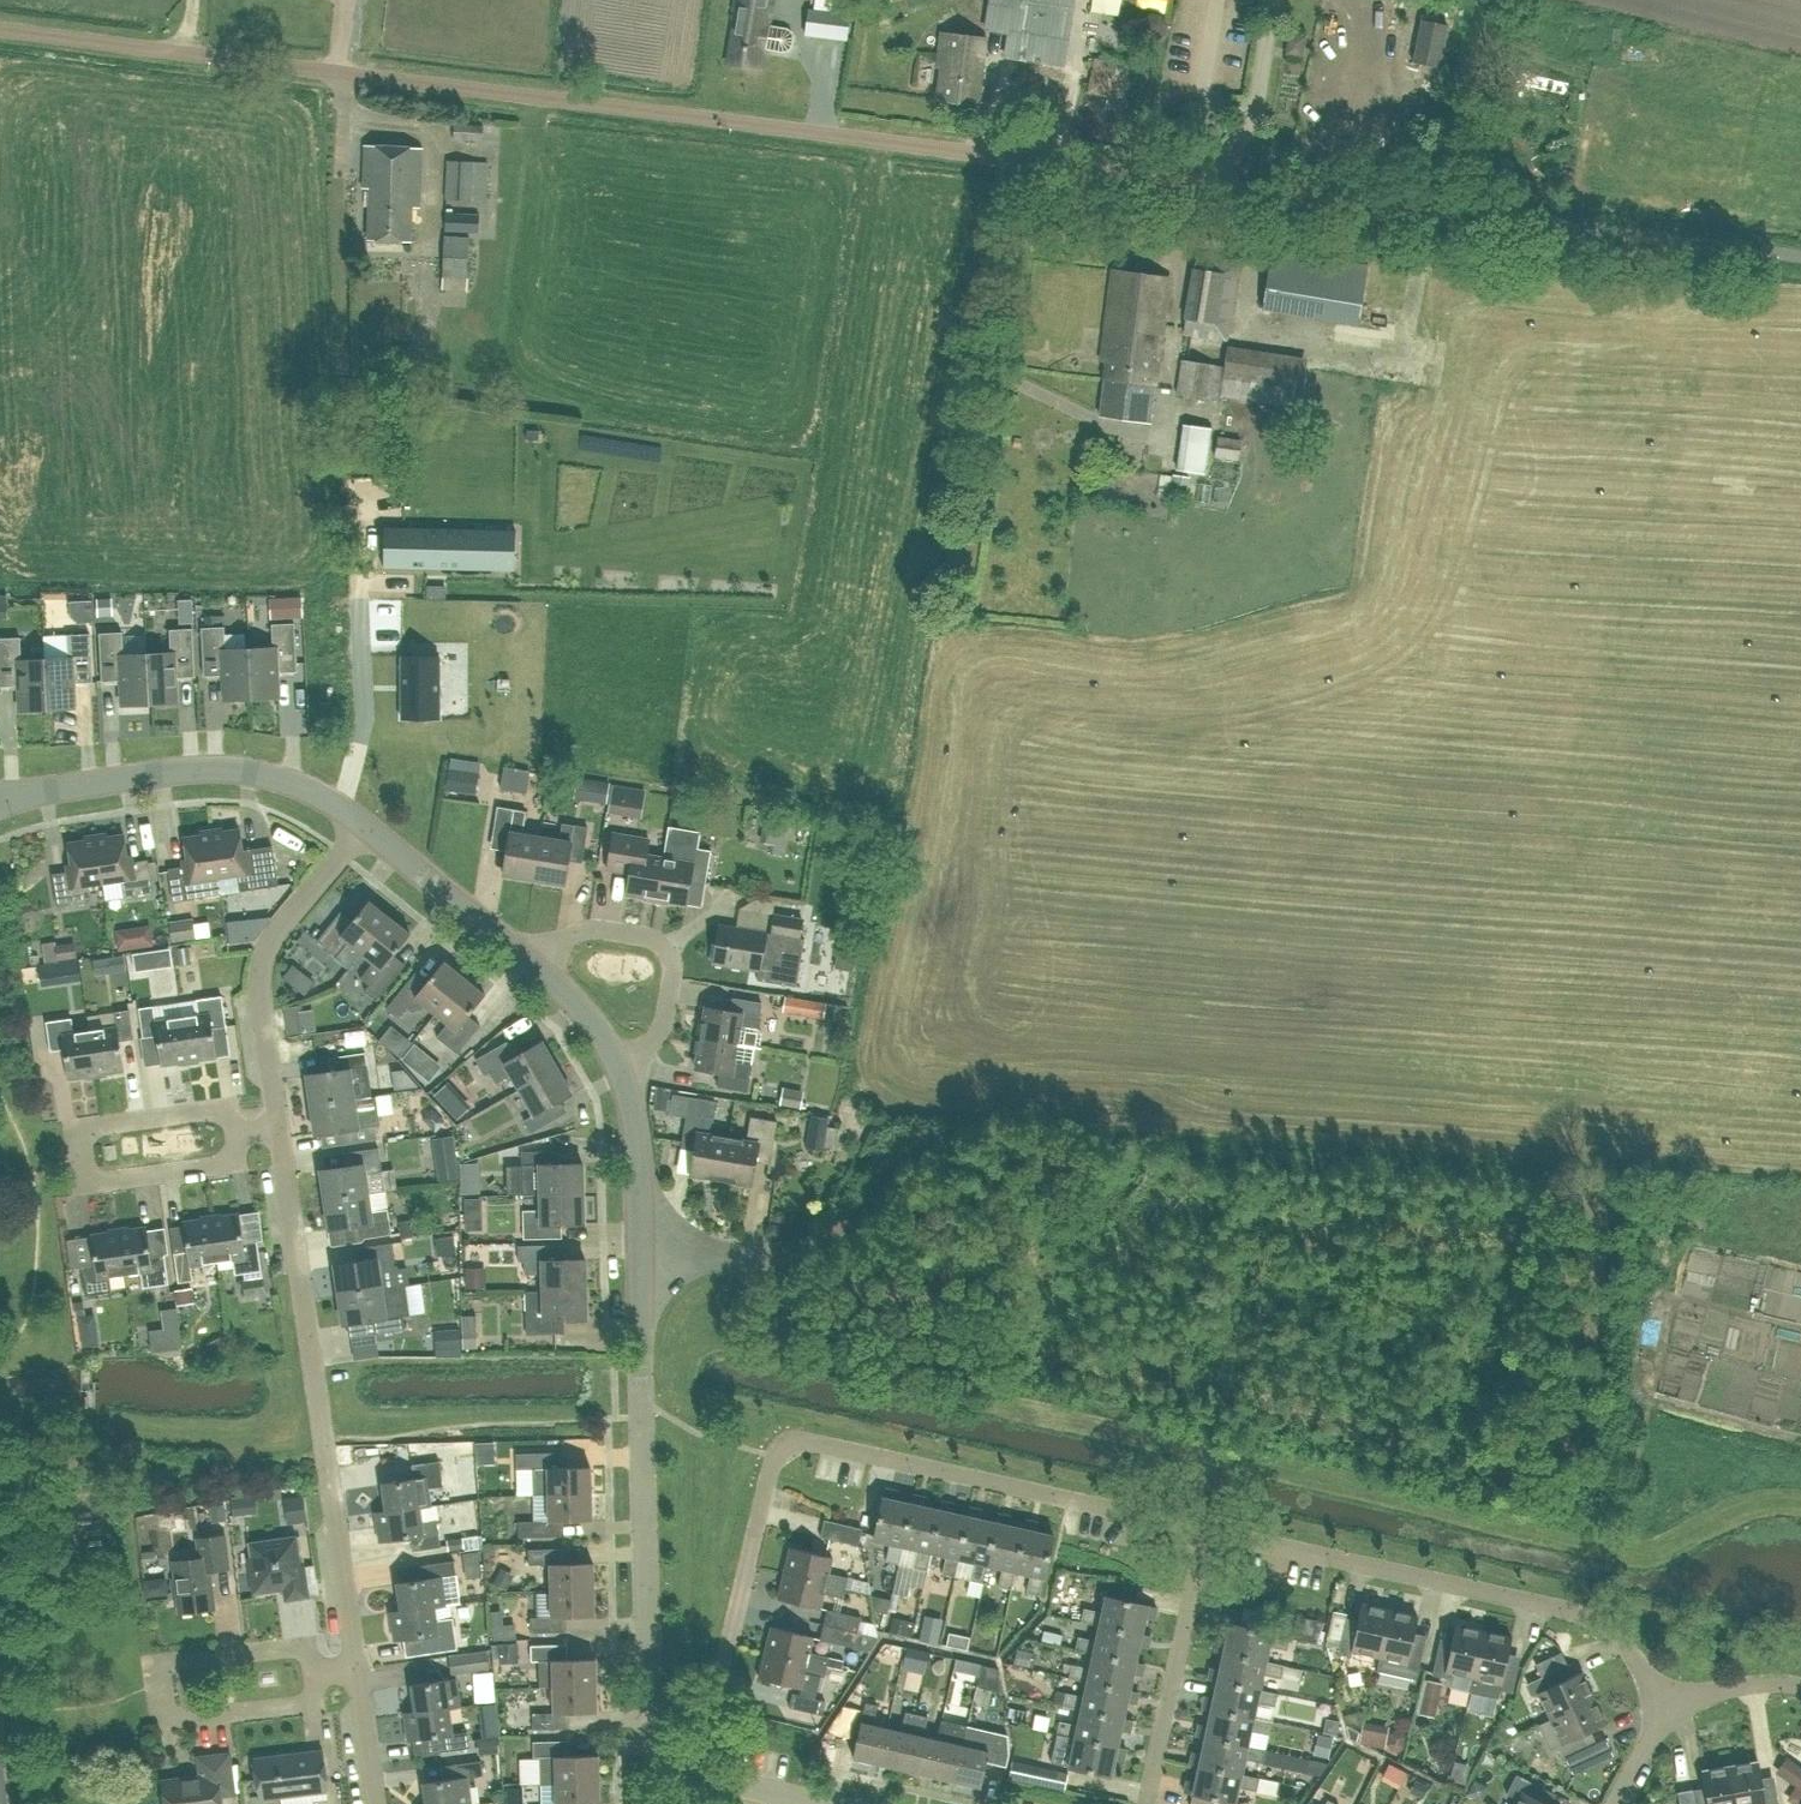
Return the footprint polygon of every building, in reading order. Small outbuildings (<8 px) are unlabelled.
[(792,47),(794,38),(792,32),(787,29),(768,25),(773,0),(735,0),(732,19),(735,20),(727,63),(760,69),(764,49),(783,53),(789,51),(792,47)] [(1063,66),(1074,0),(1034,0),(1025,59),(1063,66)] [(846,43),(850,13),(808,7),(803,38),(846,43)] [(1439,68),(1448,26),(1422,21),(1413,63),(1439,68)] [(1289,34),(1286,54),(1301,57),(1304,36),(1289,34)] [(977,104),(985,40),(942,35),(939,57),(944,57),(938,99),(977,104)] [(1122,100),(1130,64),(1094,58),(1087,94),(1122,100)] [(452,140),(482,141),(483,126),(453,124),(452,140)] [(420,208),(422,149),(364,146),(363,188),(370,189),(368,240),(411,242),(412,208),(420,208)] [(486,202),(488,163),(447,162),(444,201),(486,202)] [(479,233),(479,215),(445,214),(445,232),(479,233)] [(466,292),(469,237),(444,237),(441,290),(466,292)] [(1367,265),(1274,249),(1264,309),(1358,324),(1367,265)] [(1227,338),(1239,258),(1195,252),(1183,331),(1227,338)] [(1103,342),(1160,350),(1170,277),(1112,270),(1103,342)] [(1155,386),(1160,350),(1103,342),(1101,360),(1107,361),(1100,416),(1150,422),(1154,386),(1155,386)] [(1224,355),(1218,394),(1300,406),(1306,367),(1224,355)] [(1209,399),(1214,364),(1182,359),(1177,394),(1209,399)] [(1205,475),(1212,429),(1182,425),(1175,470),(1205,475)] [(1238,461),(1241,440),(1217,436),(1214,458),(1238,461)] [(1172,476),(1171,488),(1188,490),(1189,478),(1172,476)] [(385,528),(384,567),(516,570),(496,569),(497,531),(517,531),(385,528)] [(98,599),(99,616),(112,615),(111,598),(98,599)] [(70,617),(76,623),(92,622),(91,601),(69,602),(70,617)] [(279,617),(303,616),(303,603),(278,604),(279,617)] [(196,609),(181,610),(182,623),(197,622),(196,609)] [(205,628),(218,627),(218,615),(204,616),(205,628)] [(249,649),(252,698),(279,696),(278,672),(297,671),(294,623),(272,624),(273,648),(249,649)] [(252,698),(249,649),(225,651),(224,627),(218,627),(205,628),(201,628),(204,676),(223,675),(225,699),(252,698)] [(147,655),(150,703),(177,702),(176,678),(195,677),(192,628),(169,630),(171,654),(147,655)] [(150,703),(147,655),(123,656),(122,632),(99,633),(102,682),(121,681),(123,705),(150,703)] [(44,636),(45,660),(48,709),(75,707),(74,683),(93,682),(90,634),(67,635),(44,636)] [(48,709),(45,660),(21,661),(20,638),(0,639),(0,691),(1,691),(0,687),(19,686),(20,710),(48,709)] [(440,657),(401,657),(401,719),(439,719),(440,657)] [(67,737),(86,734),(84,721),(66,724),(67,737)] [(477,774),(449,770),(447,788),(474,792),(477,774)] [(606,803),(609,784),(593,781),(590,800),(606,803)] [(641,814),(645,791),(614,786),(610,809),(641,814)] [(534,880),(541,837),(522,834),(526,811),(497,807),(492,842),(508,845),(503,875),(534,880)] [(541,837),(534,880),(564,885),(569,855),(583,857),(587,827),(562,823),(559,840),(541,837)] [(668,827),(663,858),(681,860),(683,846),(697,849),(700,832),(681,829),(668,827)] [(211,830),(218,878),(237,875),(240,891),(278,886),(272,846),(243,850),(239,829),(222,831),(222,828),(211,830)] [(221,894),(218,878),(211,830),(200,831),(200,835),(183,837),(188,866),(168,869),(173,902),(221,894)] [(95,835),(103,883),(122,881),(124,897),(152,892),(148,860),(128,863),(124,834),(107,837),(106,833),(95,835)] [(656,900),(663,858),(646,855),(649,839),(613,833),(607,869),(629,873),(626,895),(656,900)] [(84,886),(103,883),(95,835),(84,837),(85,840),(68,843),(72,872),(53,874),(58,907),(86,902),(84,886)] [(663,858),(656,900),(687,905),(691,883),(705,886),(711,851),(697,849),(683,846),(681,860),(663,858)] [(349,968),(361,953),(390,917),(369,901),(348,926),(337,917),(317,940),(329,950),(337,956),(336,958),(349,968)] [(772,934),(799,939),(799,938),(802,920),(775,915),(772,934)] [(390,917),(361,953),(373,963),(360,979),(369,986),(364,991),(376,1000),(402,969),(390,960),(410,934),(390,917)] [(172,942),(196,939),(193,918),(169,922),(172,942)] [(238,919),(229,920),(231,942),(240,941),(238,919)] [(719,925),(713,963),(759,971),(757,980),(796,987),(796,985),(791,984),(795,962),(800,963),(804,939),(799,938),(799,939),(772,934),(766,933),(719,925)] [(150,926),(116,931),(119,950),(153,945),(150,926)] [(840,935),(834,968),(851,972),(858,939),(840,935)] [(56,949),(58,960),(76,957),(75,946),(56,949)] [(191,962),(189,947),(178,948),(180,964),(191,962)] [(136,971),(153,968),(150,952),(134,954),(136,971)] [(125,956),(94,960),(96,975),(127,970),(125,956)] [(435,1014),(464,978),(443,961),(423,987),(411,977),(386,1008),(398,1018),(407,1008),(412,1012),(421,1010),(425,1005),(435,1014)] [(83,984),(80,962),(41,967),(43,989),(83,984)] [(282,978),(289,984),(299,971),(292,965),(282,978)] [(464,978),(435,1014),(447,1023),(436,1037),(457,1054),(476,1030),(465,1020),(485,995),(464,978)] [(182,1017),(189,1064),(199,1062),(198,1060),(216,1057),(212,1028),(226,1026),(222,996),(196,1000),(198,1015),(182,1017)] [(823,1019),(826,1004),(786,997),(783,1013),(823,1019)] [(700,1038),(759,1048),(762,1034),(757,1028),(762,1003),(732,998),(730,1011),(705,1007),(700,1038)] [(309,1004),(292,1006),(294,1030),(311,1029),(309,1004)] [(189,1064),(182,1017),(155,1021),(153,1006),(139,1008),(143,1038),(157,1036),(161,1065),(179,1063),(179,1065),(189,1064)] [(90,1031),(96,1077),(106,1076),(106,1074),(123,1071),(119,1041),(133,1039),(129,1010),(114,1012),(116,1027),(90,1031)] [(96,1077),(90,1031),(74,1033),(71,1018),(46,1022),(50,1051),(64,1049),(69,1079),(86,1076),(87,1079),(96,1077)] [(379,1041),(398,1057),(409,1044),(390,1028),(379,1041)] [(754,1048),(759,1049),(759,1048),(700,1038),(695,1069),(720,1073),(718,1086),(747,1091),(751,1065),(754,1048)] [(519,1089),(557,1068),(542,1042),(515,1057),(506,1042),(475,1060),(484,1075),(489,1072),(496,1084),(511,1075),(519,1089)] [(307,1075),(311,1105),(354,1099),(350,1069),(367,1067),(365,1053),(335,1057),(337,1071),(307,1075)] [(425,1058),(415,1070),(428,1081),(438,1069),(425,1058)] [(557,1068),(519,1089),(534,1115),(524,1121),(531,1133),(557,1118),(550,1106),(571,1094),(557,1068)] [(784,1090),(782,1105),(800,1108),(802,1093),(784,1090)] [(654,1109),(664,1111),(667,1092),(657,1091),(654,1109)] [(720,1180),(728,1138),(709,1135),(712,1118),(714,1118),(717,1102),(689,1098),(688,1107),(682,1143),(695,1145),(690,1175),(720,1180)] [(378,1113),(356,1116),(354,1099),(311,1105),(315,1134),(346,1130),(348,1144),(377,1139),(375,1125),(379,1125),(378,1113)] [(728,1138),(720,1180),(751,1185),(756,1155),(770,1157),(776,1122),(762,1120),(750,1117),(749,1124),(746,1141),(728,1138)] [(828,1119),(811,1117),(806,1149),(823,1152),(828,1119)] [(453,1136),(431,1139),(439,1180),(460,1176),(453,1136)] [(351,1166),(321,1170),(325,1200),(368,1194),(365,1178),(382,1175),(378,1148),(349,1152),(351,1166)] [(523,1195),(540,1195),(583,1194),(582,1163),(552,1164),(551,1151),(522,1152),(523,1195)] [(480,1195),(478,1164),(460,1165),(460,1176),(461,1196),(480,1195)] [(387,1207),(370,1210),(368,1194),(325,1200),(329,1230),(360,1225),(361,1239),(391,1234),(387,1207)] [(553,1224),(584,1224),(583,1194),(540,1195),(540,1211),(523,1211),(524,1239),(554,1238),(553,1224)] [(466,1200),(466,1209),(481,1208),(480,1199),(466,1200)] [(211,1215),(218,1262),(233,1260),(235,1275),(261,1271),(257,1241),(243,1243),(239,1214),(221,1216),(221,1214),(211,1215)] [(191,1266),(218,1262),(211,1215),(201,1217),(202,1219),(184,1222),(188,1251),(174,1253),(178,1283),(193,1281),(191,1266)] [(409,1222),(399,1224),(401,1237),(411,1235),(409,1222)] [(118,1228),(125,1275),(141,1273),(143,1288),(169,1284),(164,1255),(150,1257),(146,1227),(128,1229),(128,1227),(118,1228)] [(109,1277),(125,1275),(118,1228),(109,1230),(109,1232),(91,1235),(96,1264),(81,1267),(85,1296),(111,1292),(109,1277)] [(453,1236),(434,1239),(437,1256),(456,1253),(453,1236)] [(365,1261),(334,1265),(339,1295),(381,1289),(379,1273),(396,1270),(392,1243),(363,1247),(365,1261)] [(543,1290),(586,1289),(585,1259),(554,1260),(554,1245),(518,1246),(519,1262),(525,1261),(525,1274),(542,1274),(543,1290)] [(467,1273),(467,1287),(484,1287),(484,1273),(467,1273)] [(243,1281),(245,1295),(264,1292),(262,1278),(243,1281)] [(406,1285),(381,1289),(339,1295),(343,1325),(373,1320),(375,1334),(405,1329),(403,1316),(410,1315),(406,1285)] [(556,1320),(586,1319),(586,1289),(543,1290),(525,1291),(527,1335),(556,1334),(556,1320)] [(179,1305),(193,1303),(190,1290),(176,1292),(179,1305)] [(85,1300),(75,1301),(77,1316),(86,1315),(85,1300)] [(177,1309),(163,1311),(166,1329),(169,1349),(182,1347),(177,1309)] [(441,1332),(442,1350),(459,1349),(459,1332),(441,1332)] [(476,1333),(462,1333),(463,1347),(477,1347),(476,1333)] [(223,1343),(210,1350),(216,1360),(228,1353),(223,1343)] [(474,1454),(485,1453),(484,1443),(473,1443),(474,1454)] [(455,1449),(457,1468),(474,1467),(472,1447),(455,1449)] [(535,1494),(548,1494),(591,1493),(590,1467),(562,1467),(562,1452),(516,1454),(516,1469),(534,1469),(535,1494)] [(420,1507),(420,1508),(431,1506),(428,1488),(443,1486),(439,1461),(411,1465),(413,1479),(382,1483),(386,1511),(386,1512),(420,1507)] [(903,1546),(914,1495),(913,1495),(911,1504),(895,1500),(897,1491),(885,1488),(883,1497),(873,1539),(890,1543),(886,1561),(899,1564),(903,1546)] [(591,1493),(548,1494),(535,1494),(535,1521),(518,1522),(518,1537),(564,1536),(564,1521),(592,1520),(591,1493)] [(914,1567),(927,1570),(931,1552),(942,1501),(941,1501),(939,1510),(923,1506),(925,1497),(914,1495),(903,1546),(918,1549),(914,1567)] [(303,1496),(289,1498),(292,1522),(306,1520),(303,1496)] [(959,1558),(970,1508),(969,1507),(967,1516),(951,1512),(953,1504),(942,1501),(931,1552),(946,1555),(942,1574),(955,1576),(959,1558)] [(224,1506),(210,1507),(211,1517),(225,1516),(224,1506)] [(420,1507),(386,1512),(386,1511),(375,1512),(379,1541),(410,1537),(412,1551),(441,1547),(437,1519),(422,1521),(420,1508),(420,1507)] [(987,1565),(998,1514),(996,1522),(979,1519),(981,1510),(970,1508),(959,1558),(974,1562),(970,1580),(983,1583),(987,1565)] [(1015,1571),(1026,1520),(1024,1529),(1007,1525),(1009,1516),(998,1514),(987,1565),(1002,1568),(998,1586),(1011,1589),(1015,1571)] [(488,1517),(488,1539),(514,1539),(514,1516),(488,1517)] [(858,1546),(862,1529),(824,1520),(820,1537),(858,1546)] [(1026,1520),(1015,1571),(1030,1574),(1026,1593),(1039,1595),(1043,1577),(1044,1577),(1054,1535),(1035,1531),(1037,1523),(1026,1520)] [(213,1609),(209,1571),(228,1569),(224,1535),(198,1538),(200,1559),(174,1562),(176,1578),(172,1579),(173,1593),(178,1593),(180,1613),(213,1609)] [(300,1567),(295,1537),(250,1544),(254,1572),(250,1572),(253,1593),(283,1589),(285,1600),(308,1597),(303,1566),(300,1567)] [(446,1540),(447,1550),(462,1548),(460,1538),(446,1540)] [(832,1557),(790,1547),(784,1573),(846,1588),(848,1578),(828,1573),(832,1557)] [(550,1591),(593,1589),(593,1563),(565,1564),(565,1549),(528,1549),(529,1565),(550,1564),(550,1591)] [(154,1550),(140,1552),(141,1563),(156,1561),(154,1550)] [(479,1552),(465,1554),(466,1565),(480,1563),(479,1552)] [(397,1583),(401,1611),(435,1606),(435,1607),(446,1606),(446,1605),(461,1602),(457,1575),(454,1560),(426,1564),(428,1579),(397,1583)] [(494,1583),(505,1589),(511,1578),(499,1572),(494,1583)] [(843,1598),(846,1588),(784,1573),(778,1599),(820,1609),(823,1594),(843,1598)] [(593,1589),(550,1591),(551,1617),(530,1617),(530,1633),(567,1632),(566,1617),(594,1616),(593,1589)] [(1081,1621),(1099,1625),(1150,1636),(1150,1635),(1141,1634),(1145,1617),(1154,1619),(1156,1607),(1148,1605),(1105,1596),(1102,1612),(1084,1608),(1081,1621)] [(890,1601),(879,1599),(876,1612),(887,1614),(890,1601)] [(1379,1657),(1390,1610),(1361,1604),(1356,1630),(1344,1627),(1338,1654),(1351,1657),(1352,1651),(1379,1657)] [(437,1620),(435,1607),(435,1606),(401,1611),(390,1612),(394,1640),(425,1636),(428,1653),(457,1649),(453,1618),(437,1620)] [(861,1617),(827,1609),(823,1624),(857,1632),(861,1617)] [(1390,1610),(1379,1657),(1380,1657),(1376,1671),(1416,1680),(1418,1672),(1424,1645),(1412,1642),(1418,1616),(1390,1610)] [(893,1618),(890,1632),(911,1637),(914,1622),(893,1618)] [(1323,1627),(1299,1622),(1296,1635),(1302,1636),(1301,1643),(1319,1646),(1323,1627)] [(1214,1650),(1265,1661),(1269,1646),(1287,1650),(1290,1637),(1272,1633),(1272,1632),(1230,1623),(1226,1641),(1217,1639),(1214,1650)] [(514,1624),(502,1625),(493,1626),(494,1638),(515,1636),(514,1624)] [(854,1647),(857,1632),(823,1624),(820,1639),(854,1647)] [(921,1624),(918,1639),(936,1643),(939,1628),(921,1624)] [(1432,1675),(1445,1678),(1451,1688),(1470,1693),(1484,1631),(1456,1624),(1450,1650),(1438,1648),(1432,1675)] [(1148,1647),(1150,1636),(1099,1625),(1096,1641),(1078,1637),(1075,1650),(1093,1653),(1144,1664),(1135,1662),(1139,1645),(1148,1647)] [(765,1652),(827,1667),(829,1657),(809,1652),(813,1636),(771,1626),(765,1652)] [(1044,1630),(1042,1640),(1060,1644),(1062,1634),(1044,1630)] [(1484,1631),(1470,1693),(1496,1699),(1498,1690),(1512,1692),(1518,1666),(1506,1663),(1512,1637),(1484,1631)] [(949,1632),(947,1645),(967,1650),(970,1637),(949,1632)] [(514,1643),(499,1643),(500,1662),(515,1661),(514,1643)] [(538,1661),(539,1687),(553,1687),(596,1686),(595,1659),(567,1660),(567,1645),(531,1646),(531,1661),(538,1661)] [(907,1648),(904,1662),(922,1666),(925,1652),(907,1648)] [(1016,1649),(1013,1663),(1024,1666),(1027,1651),(1016,1649)] [(451,1675),(490,1670),(486,1650),(448,1656),(451,1675)] [(1284,1665),(1265,1661),(1214,1650),(1214,1651),(1223,1653),(1220,1669),(1211,1668),(1208,1679),(1259,1690),(1263,1674),(1281,1678),(1284,1665)] [(824,1677),(827,1667),(765,1652),(759,1678),(801,1688),(804,1673),(824,1677)] [(1561,1652),(1535,1664),(1541,1677),(1552,1672),(1567,1665),(1561,1652)] [(1142,1675),(1144,1664),(1093,1653),(1090,1669),(1071,1665),(1069,1678),(1087,1682),(1138,1693),(1138,1692),(1129,1690),(1133,1673),(1142,1675)] [(829,1667),(840,1670),(843,1661),(831,1658),(829,1667)] [(1549,1718),(1593,1698),(1581,1672),(1557,1683),(1552,1672),(1541,1677),(1527,1684),(1533,1696),(1538,1694),(1549,1718)] [(449,1708),(460,1707),(456,1679),(411,1685),(415,1711),(415,1712),(449,1708)] [(1278,1694),(1259,1690),(1208,1679),(1217,1681),(1213,1698),(1205,1696),(1202,1707),(1253,1718),(1256,1702),(1275,1706),(1278,1694)] [(1434,1717),(1442,1684),(1427,1681),(1419,1714),(1434,1717)] [(1127,1702),(1136,1704),(1138,1693),(1087,1682),(1084,1697),(1065,1693),(1063,1706),(1081,1710),(1132,1721),(1132,1720),(1123,1718),(1127,1702)] [(596,1686),(553,1687),(554,1713),(532,1714),(533,1729),(569,1728),(569,1713),(597,1712),(596,1686)] [(789,1707),(821,1715),(825,1701),(792,1693),(789,1707)] [(1593,1698),(1549,1718),(1550,1720),(1539,1725),(1551,1750),(1557,1747),(1562,1758),(1582,1748),(1587,1746),(1582,1735),(1606,1724),(1593,1698)] [(878,1763),(887,1728),(873,1725),(877,1705),(865,1702),(852,1757),(878,1763)] [(499,1733),(496,1703),(484,1704),(487,1735),(499,1733)] [(1271,1722),(1253,1718),(1202,1707),(1211,1709),(1207,1726),(1198,1724),(1196,1735),(1247,1746),(1250,1731),(1269,1735),(1271,1722)] [(452,1733),(449,1708),(415,1712),(415,1711),(404,1713),(408,1741),(439,1737),(441,1752),(469,1748),(467,1731),(452,1733)] [(1121,1730),(1129,1732),(1132,1721),(1081,1710),(1078,1725),(1059,1721),(1057,1734),(1075,1738),(1126,1749),(1126,1748),(1117,1746),(1121,1730)] [(904,1769),(916,1714),(905,1712),(901,1732),(887,1728),(878,1763),(904,1769)] [(937,1740),(923,1737),(928,1717),(916,1714),(904,1769),(929,1775),(937,1740)] [(1325,1719),(1322,1733),(1335,1736),(1338,1722),(1325,1719)] [(954,1781),(967,1726),(941,1720),(937,1740),(929,1775),(954,1781)] [(1495,1728),(1501,1740),(1516,1733),(1511,1721),(1495,1728)] [(1359,1732),(1345,1725),(1348,1738),(1356,1742),(1359,1732)] [(1007,1735),(967,1726),(954,1781),(980,1787),(986,1762),(1006,1767),(1009,1754),(1007,1735)] [(1363,1727),(1359,1743),(1385,1748),(1389,1732),(1363,1727)] [(1395,1730),(1390,1733),(1387,1744),(1391,1750),(1398,1751),(1403,1748),(1405,1736),(1402,1731),(1395,1730)] [(1265,1750),(1247,1746),(1196,1735),(1196,1736),(1205,1738),(1201,1754),(1192,1752),(1190,1763),(1241,1774),(1244,1759),(1262,1763),(1265,1750)] [(478,1755),(499,1753),(497,1736),(475,1739),(478,1755)] [(1316,1737),(1313,1755),(1327,1758),(1331,1740),(1316,1737)] [(1123,1760),(1126,1749),(1075,1738),(1071,1753),(1053,1749),(1050,1762),(1069,1766),(1068,1767),(1111,1776),(1115,1758),(1123,1760)] [(1587,1746),(1582,1748),(1591,1766),(1612,1756),(1604,1738),(1587,1746)] [(539,1757),(540,1785),(541,1785),(555,1785),(555,1783),(598,1782),(598,1755),(570,1756),(569,1741),(533,1742),(533,1757),(539,1757)] [(1800,1778),(1800,1753),(1795,1749),(1784,1768),(1800,1778)] [(311,1793),(328,1791),(323,1750),(254,1759),(258,1800),(281,1797),(282,1803),(313,1803),(311,1793)] [(219,1794),(233,1793),(228,1755),(199,1758),(202,1779),(164,1783),(167,1803),(220,1803),(219,1794)] [(1316,1762),(1301,1759),(1299,1771),(1314,1774),(1316,1762)] [(468,1777),(483,1775),(481,1761),(452,1764),(454,1779),(423,1783),(426,1803),(471,1803),(468,1777)] [(1758,1761),(1730,1766),(1736,1803),(1777,1803),(1774,1785),(1762,1787),(1758,1761)] [(1453,1762),(1447,1783),(1463,1787),(1469,1766),(1453,1762)] [(1241,1774),(1190,1763),(1190,1764),(1199,1766),(1195,1782),(1186,1780),(1184,1792),(1193,1794),(1190,1803),(1220,1803),(1221,1800),(1235,1803),(1238,1787),(1256,1791),(1259,1778),(1241,1774)] [(1030,1783),(1063,1790),(1067,1774),(1034,1766),(1030,1783)] [(1388,1766),(1381,1780),(1400,1790),(1407,1775),(1388,1766)] [(1730,1766),(1701,1771),(1706,1797),(1693,1799),(1694,1803),(1736,1803),(1730,1766)] [(1110,1776),(1068,1767),(1065,1782),(1106,1791),(1110,1776)] [(1542,1801),(1547,1790),(1523,1778),(1516,1775),(1506,1794),(1517,1799),(1515,1803),(1547,1803),(1542,1801)] [(1275,1797),(1278,1782),(1259,1778),(1256,1791),(1256,1793),(1275,1797)] [(555,1785),(541,1785),(542,1803),(599,1803),(598,1782),(555,1783),(555,1785)] [(1414,1782),(1411,1790),(1422,1796),(1426,1788),(1414,1782)] [(1787,1799),(1793,1803),(1800,1803),(1800,1802),(1800,1792),(1795,1788),(1787,1799)]
